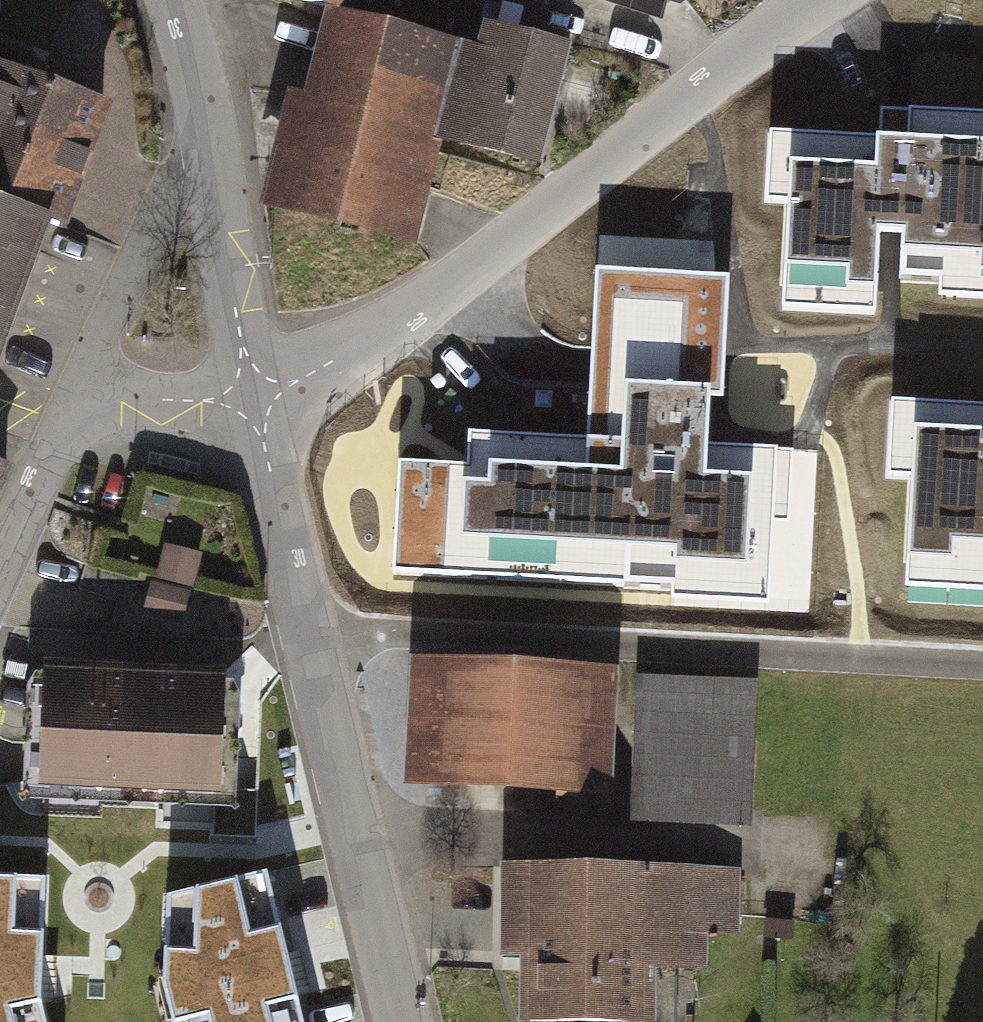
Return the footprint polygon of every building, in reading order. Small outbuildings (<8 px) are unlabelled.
[(435,35),(448,0),(334,0),(435,35)] [(665,9),(668,0),(634,0),(665,9)] [(465,45),(325,10),(302,99),(288,96),(259,207),(414,246),(465,45)] [(477,22),(445,143),(537,166),(569,45),(477,22)] [(48,229),(67,236),(112,115),(0,73),(0,358),(48,229)] [(785,294),(875,298),(878,241),(902,242),(900,282),(982,286),(982,119),(883,114),(881,143),(793,139),(785,294)] [(722,395),(727,279),(593,272),(586,442),(467,436),(465,469),(396,466),(390,578),(671,591),(671,600),(769,605),(776,454),(705,451),(708,394),(722,395)] [(896,406),(892,477),(915,478),(910,565),(955,567),(956,547),(982,548),(982,410),(896,406)] [(193,623),(201,556),(168,552),(159,619),(193,623)] [(223,665),(42,660),(38,786),(219,792),(223,665)] [(589,676),(399,667),(394,785),(583,794),(589,676)] [(740,677),(635,675),(633,820),(738,822),(740,677)] [(506,871),(507,963),(523,962),(524,1021),(653,1021),(652,964),(704,963),(703,932),(731,931),(730,868),(506,871)] [(262,873),(172,896),(165,976),(176,1021),(299,1021),(262,873)] [(42,1008),(45,885),(0,883),(0,1021),(46,1021),(42,1008)]
